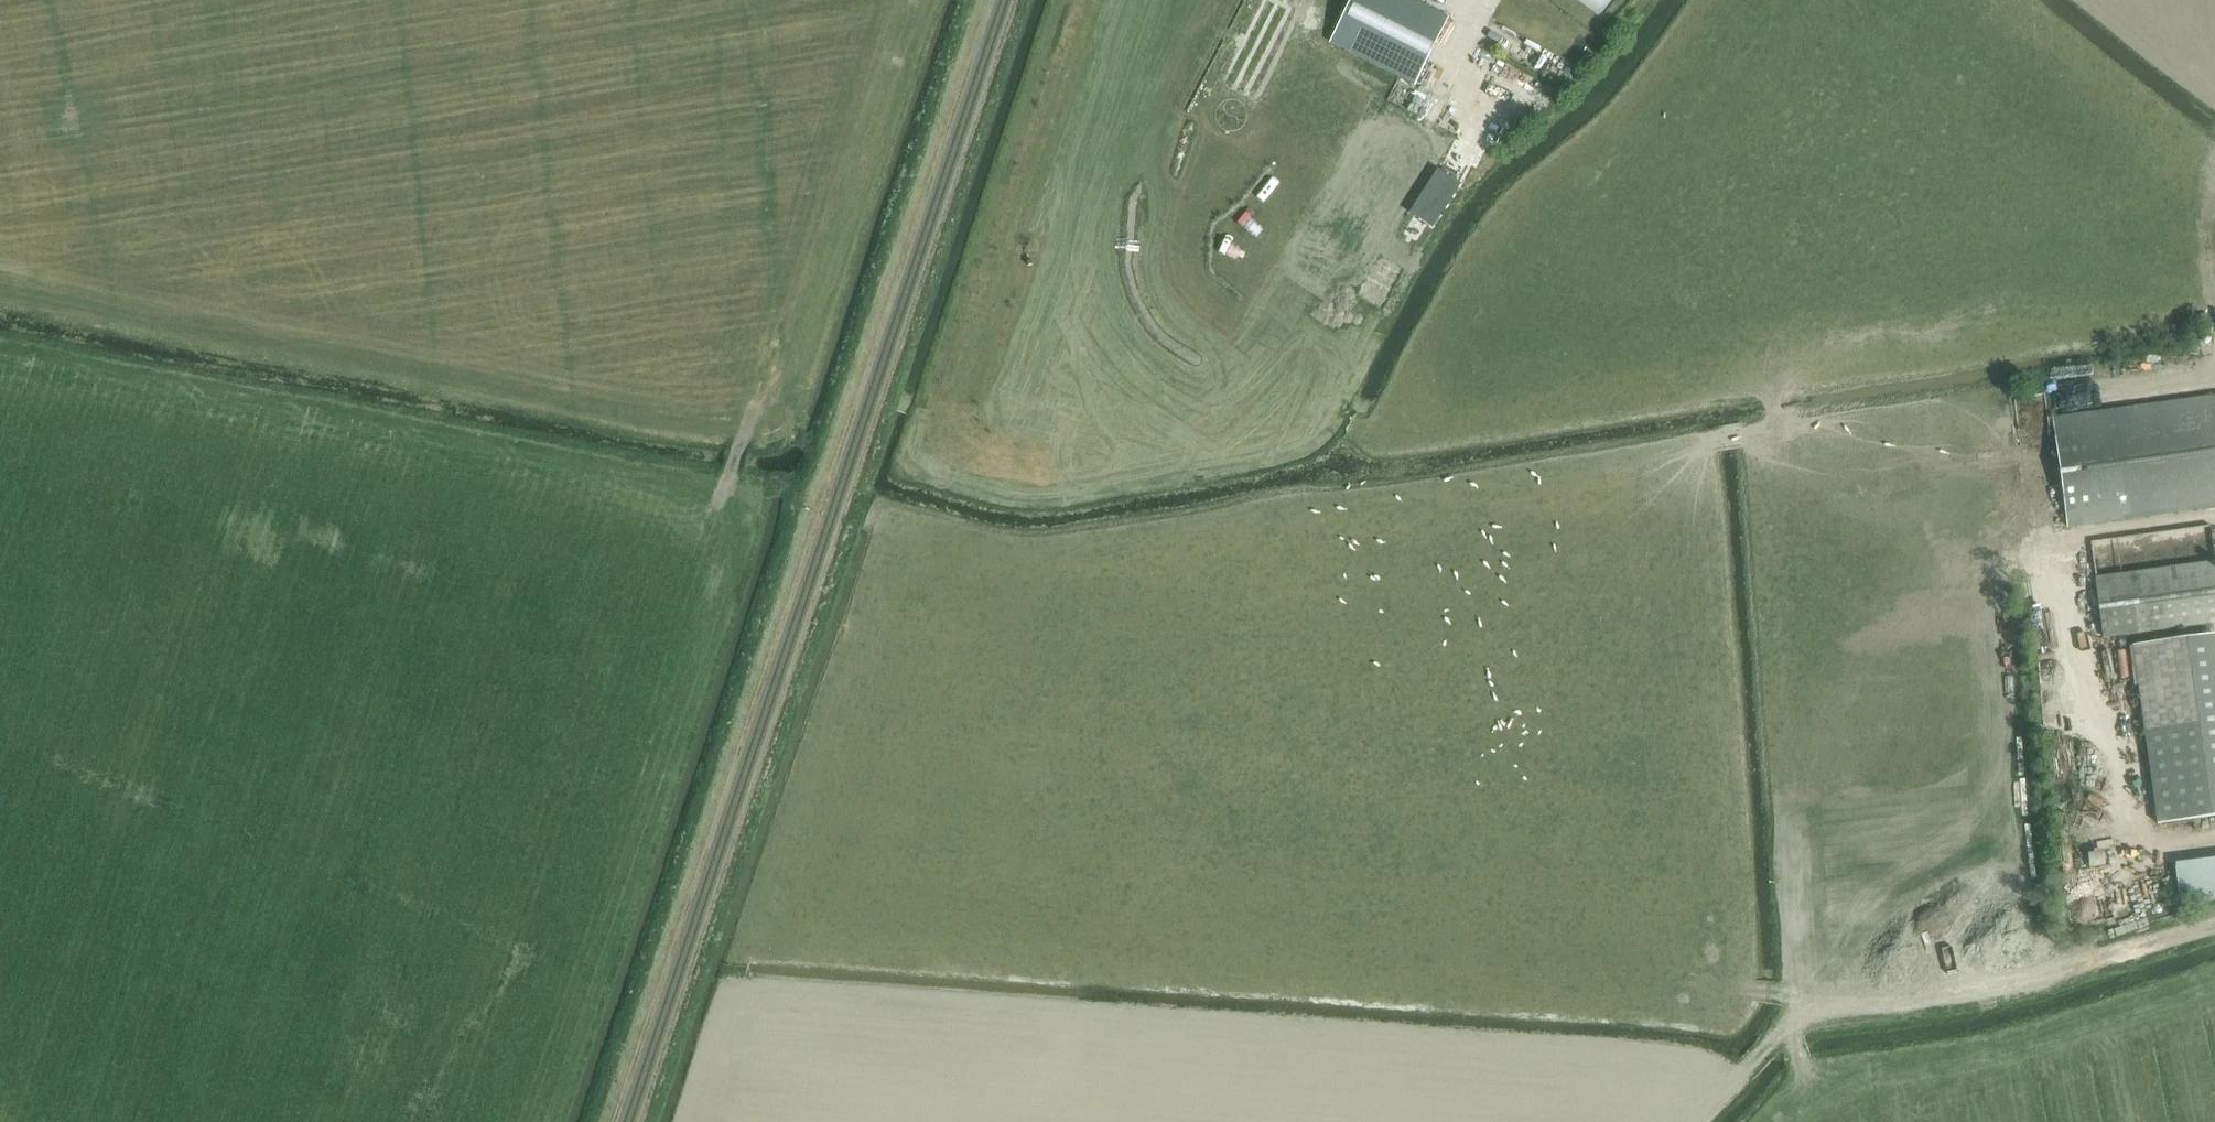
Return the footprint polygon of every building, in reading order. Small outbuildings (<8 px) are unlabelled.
[(1448,17),(1413,0),(1352,0),(1331,42),(1414,84),(1448,17)] [(1438,170),(1409,214),(1431,228),(1460,184),(1438,170)] [(2214,507),(2214,397),(2053,419),(2067,527),(2214,507)] [(2097,579),(2105,638),(2214,623),(2214,563),(2097,579)] [(2132,645),(2156,823),(2214,815),(2214,704),(2206,635),(2132,645)]
